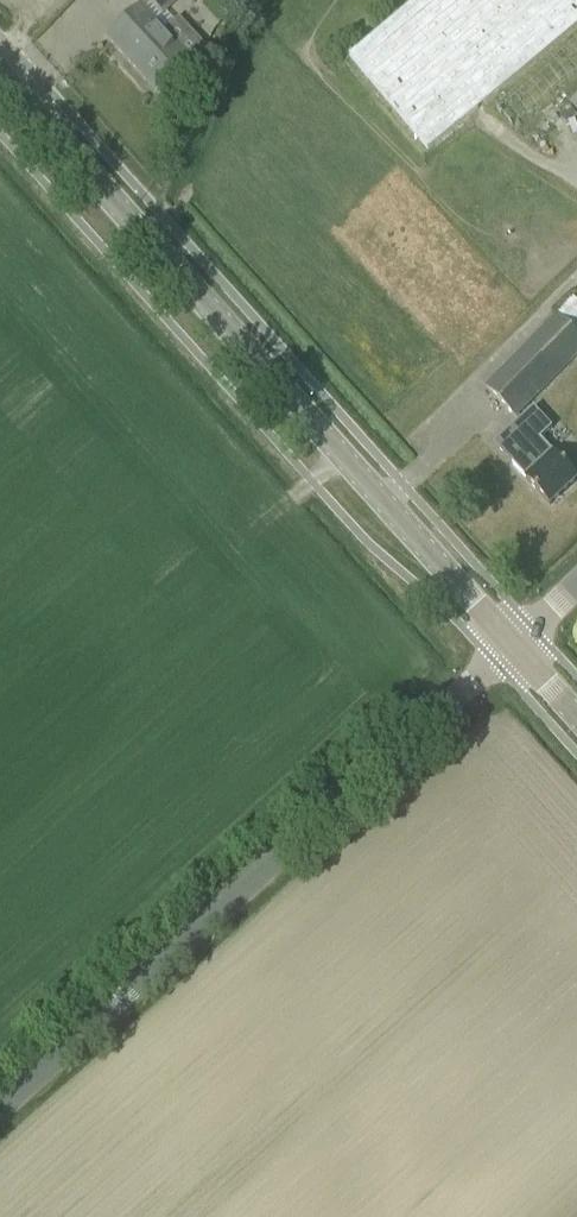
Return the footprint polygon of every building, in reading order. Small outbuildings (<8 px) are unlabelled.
[(149,5),(160,18),(180,0),(144,0),(145,1),(149,5)] [(427,151),(576,26),(576,0),(419,0),(350,58),(427,151)] [(106,38),(156,92),(204,48),(177,20),(162,33),(139,7),(106,38)] [(485,387),(517,418),(549,385),(576,357),(576,333),(558,314),(557,313),(485,387)] [(569,392),(547,413),(571,438),(576,433),(576,401),(569,392)] [(539,441),(553,428),(534,408),(494,445),(512,465),(513,464),(527,480),(526,481),(550,506),(576,481),(576,477),(555,454),(553,456),(539,441)]
